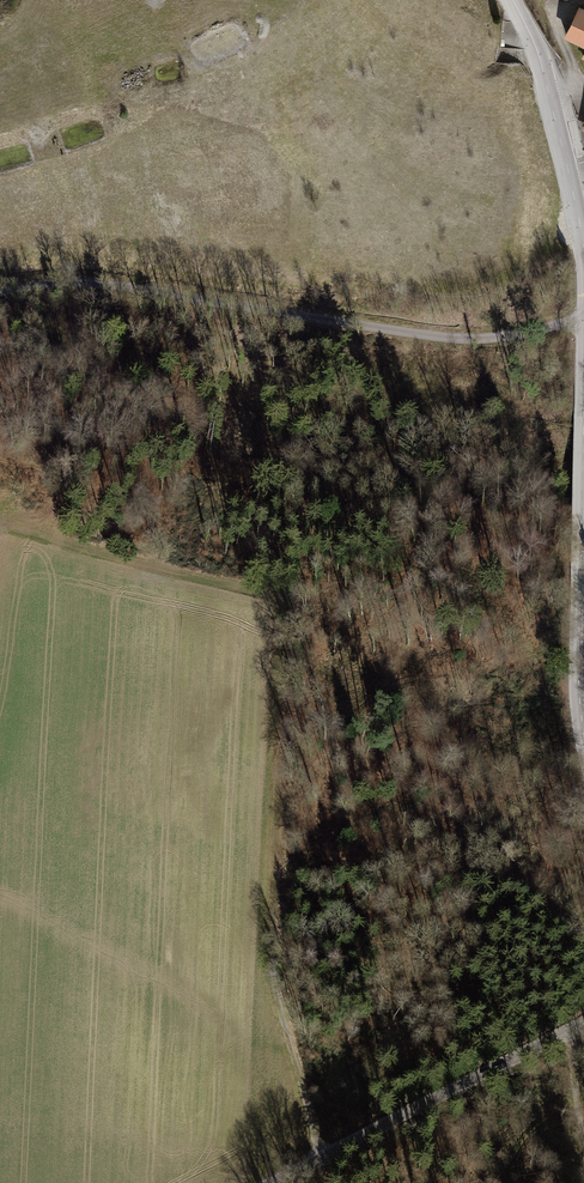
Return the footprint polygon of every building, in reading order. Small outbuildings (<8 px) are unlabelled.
[(575,27),(583,31),(583,9),(575,27)]
